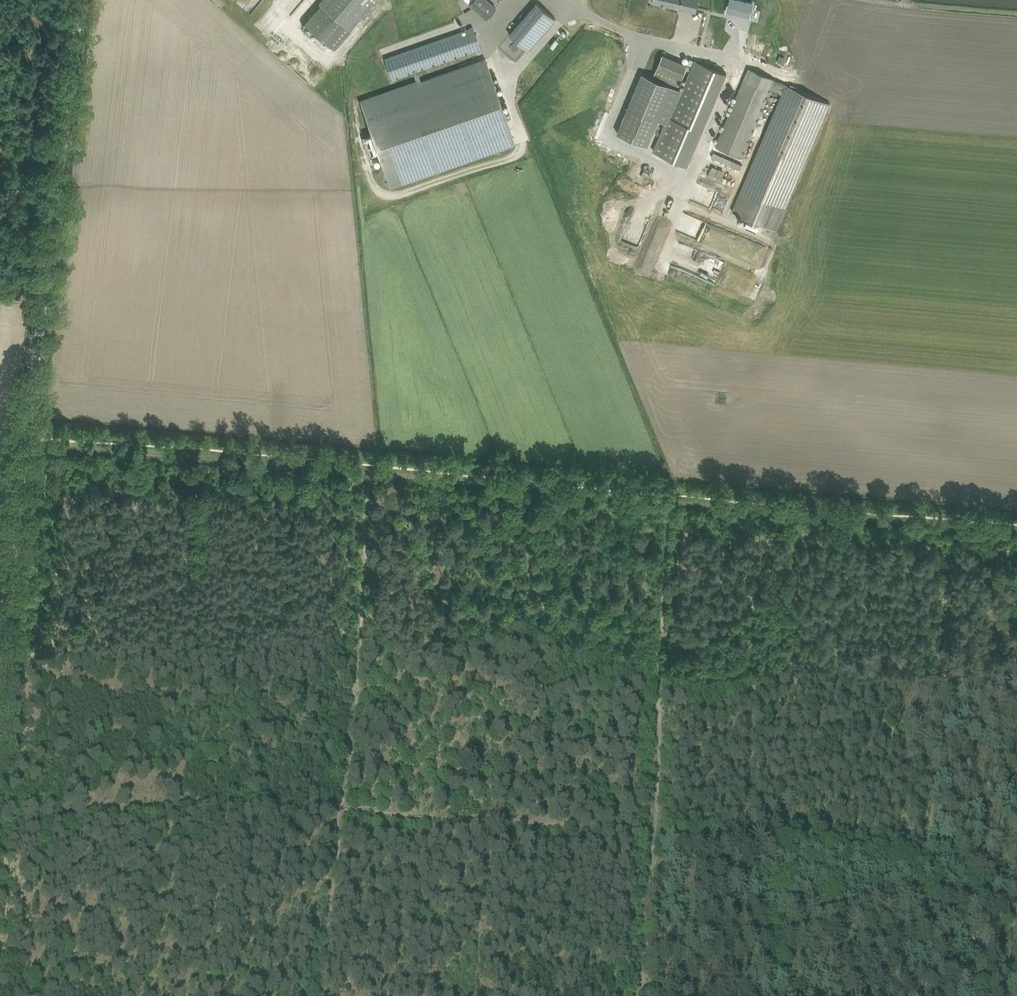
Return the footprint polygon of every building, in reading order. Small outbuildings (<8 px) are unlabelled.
[(334,50),(351,31),(350,30),(375,0),(321,0),(319,2),(320,4),(304,23),(334,50)] [(485,18),(496,7),(488,0),(472,0),(469,3),(485,18)] [(696,11),(699,0),(653,0),(696,11)] [(716,16),(743,22),(748,3),(732,0),(726,0),(725,8),(718,7),(716,16)] [(517,49),(523,54),(527,49),(528,49),(556,17),(538,2),(510,34),(521,44),(517,49)] [(360,101),(390,187),(515,144),(485,58),(421,80),(417,70),(480,48),(473,27),(384,58),(391,79),(413,72),(417,82),(360,101)] [(654,76),(679,87),(689,64),(663,53),(654,76)] [(726,73),(696,60),(672,116),(668,115),(653,150),(688,165),(726,73)] [(744,215),(742,223),(754,228),(756,220),(776,229),(830,103),(749,68),(716,145),(743,156),(772,89),(782,93),(732,210),(744,215)] [(618,133),(648,145),(673,86),(642,73),(618,133)] [(730,180),(732,170),(720,167),(717,177),(730,180)]
